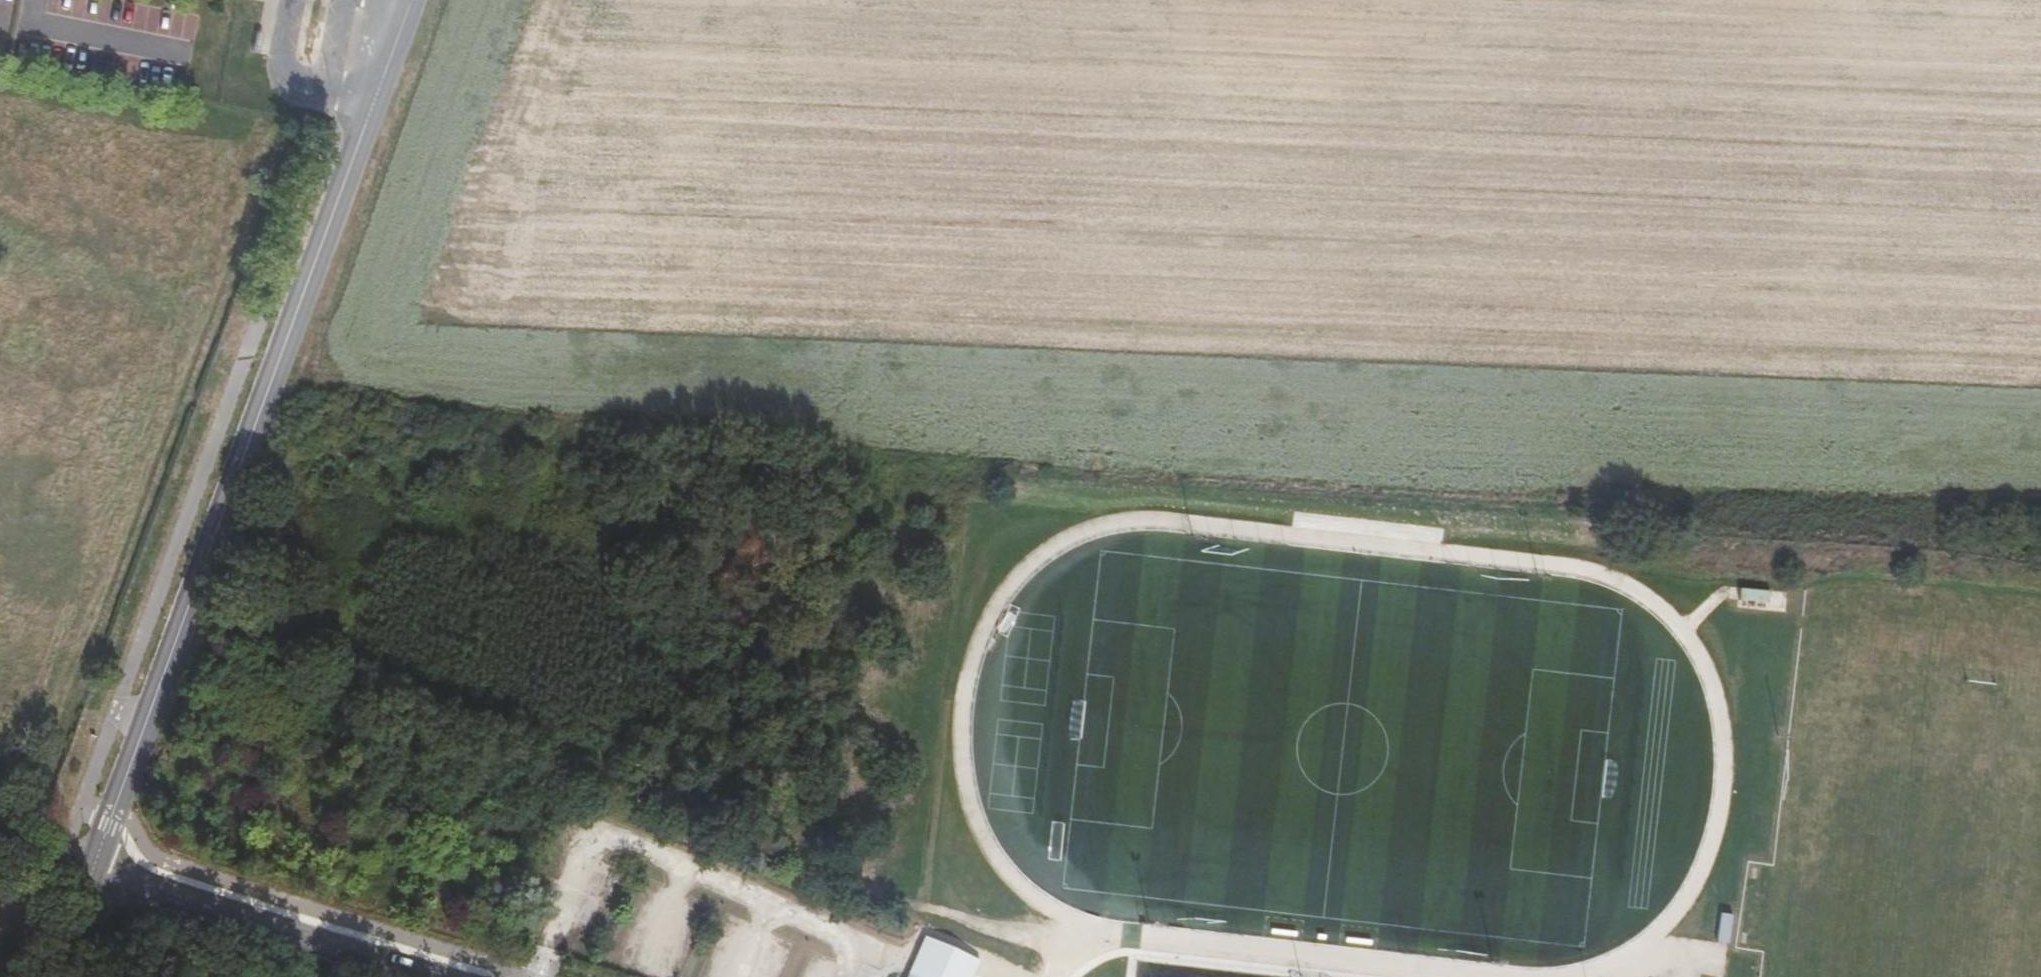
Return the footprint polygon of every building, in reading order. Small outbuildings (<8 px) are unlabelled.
[(953,950),(926,940),(910,976),(941,976),(953,950)] [(953,950),(941,976),(974,976),(981,963),(953,950)]
